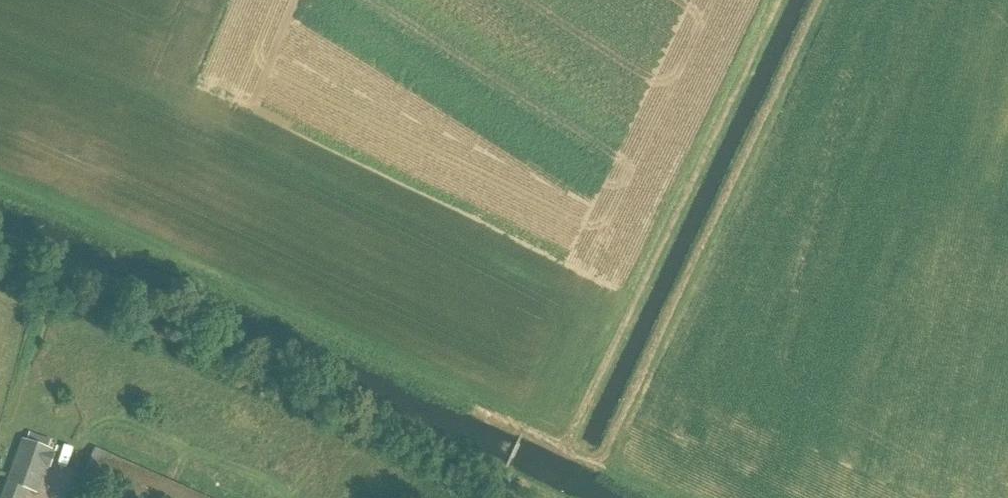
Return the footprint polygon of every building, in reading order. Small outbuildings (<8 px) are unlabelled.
[(50,454),(53,445),(24,434),(7,479),(28,486),(36,490),(45,468),(49,469),(53,456),(50,454)] [(95,446),(80,479),(122,497),(210,497),(95,446)] [(7,479),(2,495),(9,497),(23,497),(28,486),(7,479)]
